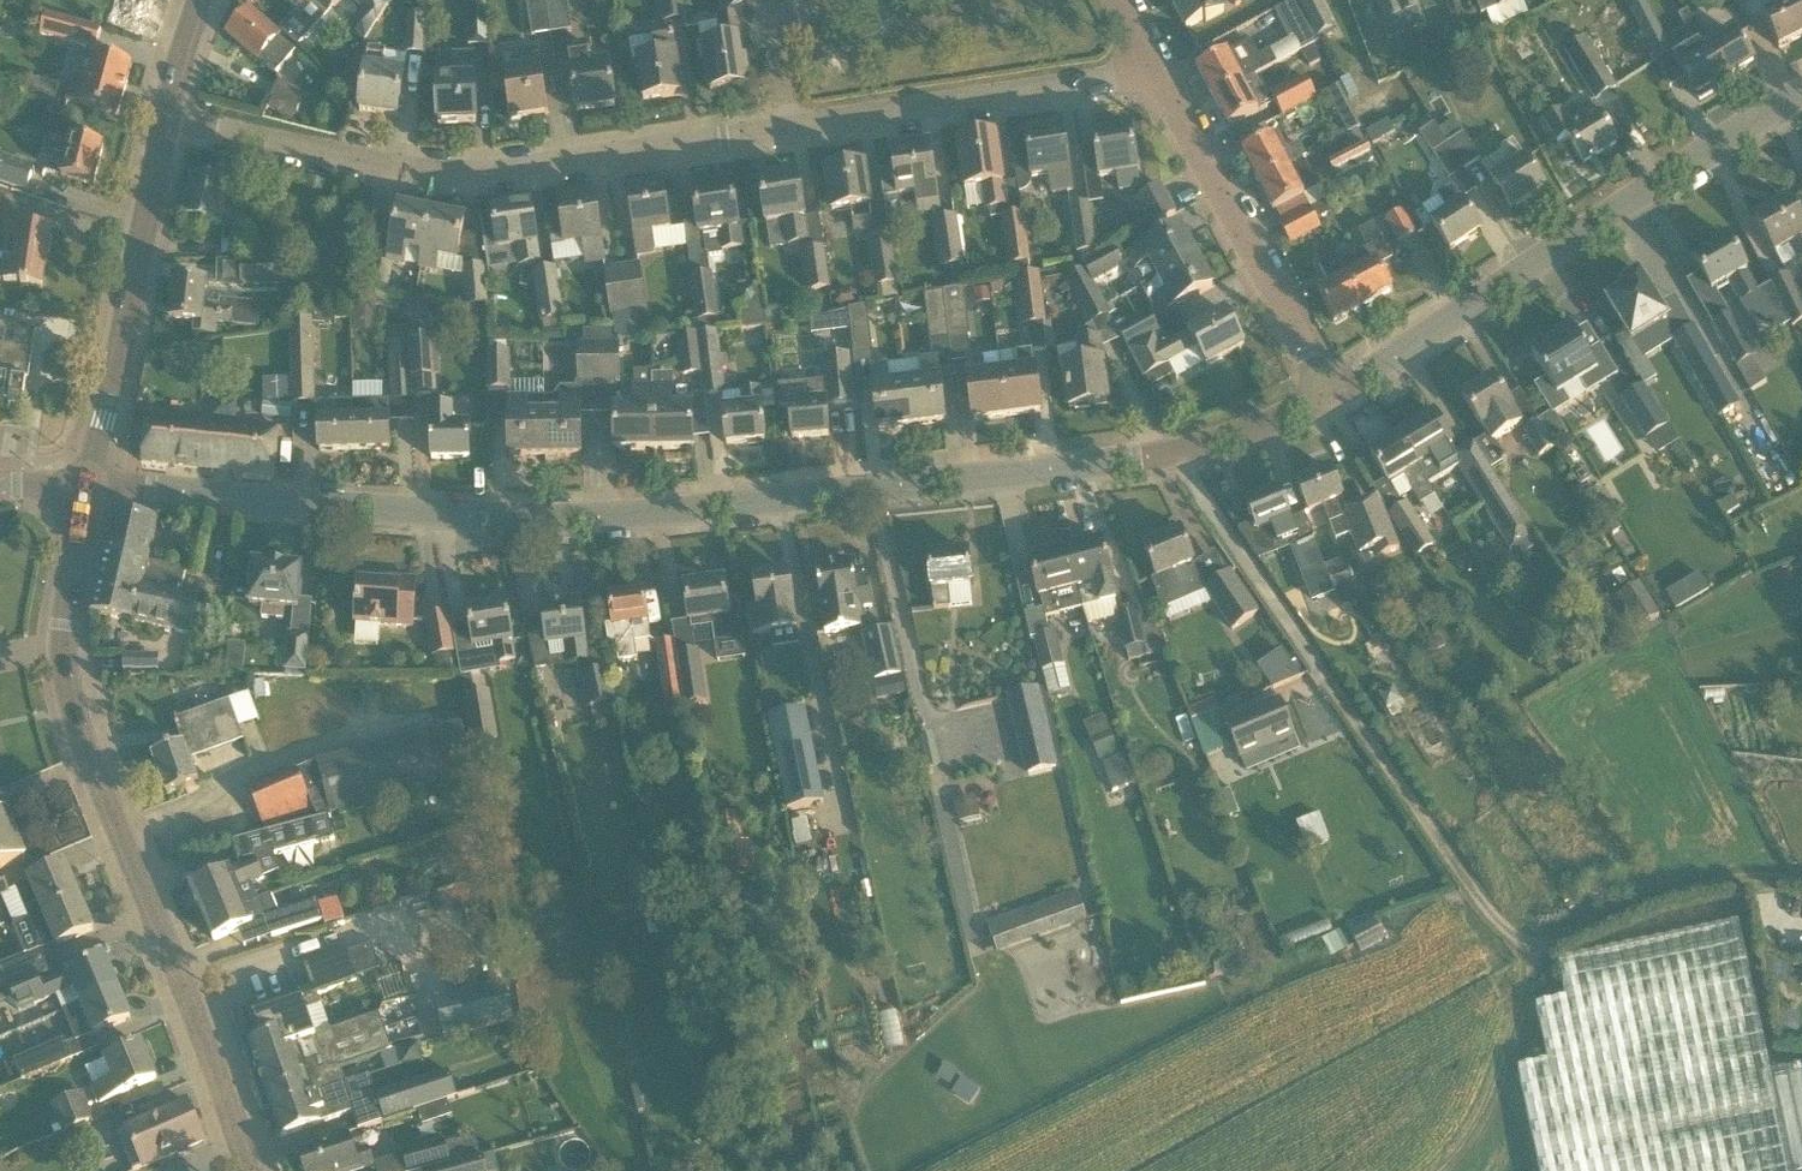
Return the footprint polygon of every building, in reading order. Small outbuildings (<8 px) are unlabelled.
[(297,14),(314,31),(341,3),(338,0),(282,0),(297,14)] [(388,8),(380,0),(353,0),(365,12),(356,23),(357,34),(365,42),(388,8)] [(486,0),(466,0),(467,47),(487,46),(486,0)] [(532,36),(549,34),(544,0),(527,0),(532,36)] [(570,31),(565,0),(544,0),(549,34),(570,31)] [(662,21),(683,18),(681,0),(659,0),(662,21)] [(728,9),(746,0),(724,0),(728,9)] [(1186,29),(1204,19),(1206,22),(1224,13),(1217,0),(1171,0),(1186,29)] [(1294,37),(1301,52),(1313,45),(1320,42),(1318,38),(1298,0),(1275,12),(1289,40),(1294,37)] [(1298,0),(1318,38),(1333,30),(1317,0),(1298,0)] [(1395,0),(1377,0),(1385,20),(1386,20),(1392,38),(1408,33),(1395,0)] [(1408,33),(1423,27),(1417,9),(1413,0),(1395,0),(1408,33)] [(1493,0),(1475,0),(1481,16),(1496,9),(1493,0)] [(1497,9),(1504,25),(1522,18),(1515,0),(1493,0),(1496,9),(1497,9)] [(1789,4),(1801,31),(1801,0),(1787,0),(1789,4)] [(1645,3),(1630,10),(1657,62),(1667,56),(1671,54),(1645,3)] [(1763,17),(1778,49),(1780,48),(1801,37),(1801,31),(1789,4),(1763,17)] [(276,74),(291,56),(296,51),(248,10),(227,34),(258,60),(259,60),(276,74)] [(1687,32),(1698,25),(1689,10),(1678,17),(1687,32)] [(407,15),(404,53),(423,55),(426,16),(407,15)] [(101,31),(46,16),(41,36),(96,51),(101,31)] [(718,20),(721,43),(704,45),(707,68),(710,91),(748,86),(744,62),(740,63),(738,49),(742,49),(738,17),(718,20)] [(1698,25),(1687,32),(1696,46),(1701,42),(1706,39),(1698,25)] [(653,38),(630,42),(633,60),(637,59),(643,101),(681,96),(672,30),(652,33),(653,38)] [(1725,80),(1754,63),(1736,35),(1707,53),(1725,80)] [(1585,39),(1564,52),(1595,101),(1616,88),(1585,39)] [(1695,46),(1672,60),(1696,98),(1697,98),(1698,99),(1700,101),(1713,93),(1712,91),(1711,90),(1725,81),(1725,80),(1707,53),(1701,42),(1696,46),(1695,46)] [(615,106),(611,82),(608,63),(590,65),(587,44),(567,47),(577,111),(615,106)] [(1314,65),(1322,61),(1313,45),(1301,52),(1309,68),(1314,65)] [(401,93),(404,72),(382,68),(385,50),(370,48),(363,84),(363,87),(361,100),(359,111),(397,116),(401,93)] [(1213,99),(1257,75),(1277,65),(1270,51),(1259,56),(1242,65),(1234,51),(1234,50),(1226,54),(1218,58),(1197,69),(1197,71),(1198,70),(1213,99)] [(548,116),(545,92),(539,51),(520,54),(522,70),(503,73),(510,121),(548,116)] [(132,64),(93,54),(86,79),(74,76),(68,102),(118,115),(132,64)] [(476,122),(475,98),(474,57),(455,58),(456,80),(436,81),(438,124),(476,122)] [(1213,99),(1228,127),(1229,128),(1258,112),(1267,108),(1260,95),(1263,93),(1255,77),(1257,76),(1257,75),(1213,99)] [(1307,79),(1272,98),(1282,117),(1304,105),(1317,98),(1307,79)] [(32,80),(27,97),(53,104),(58,87),(32,80)] [(269,107),(290,119),(294,111),(297,112),(306,97),(280,83),(271,100),(272,100),(269,107)] [(353,89),(351,98),(361,100),(363,87),(363,84),(354,83),(353,89)] [(1350,108),(1338,114),(1349,135),(1358,130),(1359,130),(1361,128),(1350,108)] [(1616,144),(1604,124),(1598,115),(1572,131),(1560,111),(1544,121),(1558,143),(1568,137),(1584,164),(1616,144)] [(1432,126),(1428,119),(1418,125),(1423,132),(1419,134),(1432,155),(1447,145),(1434,125),(1432,126)] [(1366,132),(1373,145),(1395,132),(1388,120),(1366,132)] [(1072,191),(1063,127),(1025,133),(1032,180),(1051,177),(1053,194),(1072,191)] [(1085,176),(1089,204),(1089,205),(1104,203),(1100,180),(1118,177),(1120,191),(1139,188),(1136,174),(1137,174),(1130,127),(1092,132),(1099,174),(1085,176)] [(1329,165),(1337,179),(1374,160),(1368,148),(1373,145),(1366,132),(1363,128),(1362,129),(1362,128),(1361,128),(1359,130),(1358,130),(1349,135),(1346,137),(1354,151),(1329,165)] [(1465,170),(1480,161),(1463,135),(1448,144),(1465,170)] [(104,147),(71,138),(71,140),(54,136),(50,151),(67,155),(61,178),(94,186),(104,147)] [(1003,185),(999,161),(996,137),(958,143),(965,191),(983,188),(987,210),(1005,207),(1002,186),(1003,185)] [(1258,183),(1303,160),(1306,158),(1299,145),(1281,154),(1272,138),(1242,154),(1243,155),(1243,154),(1258,183)] [(1544,189),(1531,169),(1514,143),(1499,152),(1511,170),(1493,182),(1511,210),(1544,189)] [(891,152),(894,170),(879,172),(883,199),(884,199),(900,197),(917,194),(920,212),(939,209),(933,170),(929,147),(891,152)] [(32,167),(0,156),(0,182),(24,191),(32,167)] [(1258,183),(1274,213),(1303,197),(1318,189),(1303,160),(1258,183)] [(873,227),(868,190),(864,166),(826,172),(832,212),(851,209),(854,230),(873,227)] [(267,206),(227,198),(230,183),(192,175),(182,219),(247,233),(245,242),(257,244),(259,236),(261,237),(267,206)] [(760,182),(766,225),(770,248),(788,246),(808,243),(798,176),(760,182)] [(693,192),(697,216),(700,235),(703,235),(704,243),(706,253),(709,253),(710,256),(721,255),(720,251),(723,251),(740,248),(735,210),(731,186),(693,192)] [(670,230),(667,211),(663,187),(628,192),(637,254),(654,252),(652,233),(670,230)] [(1151,228),(1154,226),(1175,214),(1161,187),(1136,200),(1151,228)] [(1480,231),(1467,211),(1452,187),(1438,196),(1449,213),(1432,224),(1450,251),(1480,231)] [(604,259),(594,197),(559,202),(565,246),(584,243),(587,262),(604,259)] [(1801,222),(1789,201),(1755,220),(1775,254),(1790,246),(1800,263),(1801,262),(1801,225),(1801,222)] [(1094,241),(1089,205),(1089,204),(1070,206),(1077,253),(1079,253),(1082,265),(1097,257),(1094,241)] [(424,253),(432,214),(399,207),(391,246),(392,246),(389,261),(404,264),(407,250),(424,253)] [(539,262),(530,207),(492,212),(498,250),(518,247),(521,265),(539,262)] [(1309,209),(1301,213),(1280,225),(1291,244),(1320,228),(1309,209)] [(1402,211),(1386,219),(1399,242),(1414,234),(1402,211)] [(424,253),(421,267),(436,270),(438,256),(457,260),(465,220),(432,214),(424,253)] [(1030,274),(1028,262),(1021,215),(1003,218),(1010,265),(1017,264),(1019,277),(1030,274)] [(964,287),(961,265),(954,217),(935,220),(942,267),(951,266),(953,289),(964,287)] [(1335,255),(1362,307),(1391,292),(1392,292),(1379,267),(1390,261),(1391,261),(1392,261),(1373,225),(1359,233),(1368,249),(1340,264),(1335,255)] [(50,233),(6,226),(3,242),(10,243),(4,282),(22,285),(21,287),(28,288),(28,286),(42,288),(47,257),(43,256),(46,240),(49,241),(50,233)] [(1159,278),(1196,258),(1180,228),(1128,257),(1135,269),(1150,261),(1159,278)] [(1107,239),(1094,241),(1097,257),(1107,252),(1113,249),(1123,243),(1118,234),(1107,239)] [(896,283),(889,235),(870,238),(877,286),(896,283)] [(1746,271),(1739,257),(1727,237),(1713,245),(1714,248),(1693,260),(1705,281),(1711,292),(1728,282),(1739,302),(1740,304),(1743,308),(1745,312),(1748,315),(1751,318),(1754,321),(1757,323),(1760,325),(1764,327),(1768,328),(1771,329),(1775,329),(1779,329),(1791,324),(1772,284),(1757,292),(1745,272),(1746,271)] [(706,253),(704,243),(687,246),(691,277),(697,319),(716,317),(710,275),(706,253)] [(1107,252),(1097,257),(1082,265),(1086,272),(1093,284),(1123,268),(1113,249),(1107,252)] [(805,253),(811,290),(828,288),(823,250),(805,253)] [(1362,307),(1335,255),(1318,264),(1330,287),(1319,293),(1318,293),(1317,293),(1333,323),(1334,323),(1334,322),(1362,307)] [(291,257),(242,259),(243,283),(291,282),(291,257)] [(1159,278),(1168,295),(1153,303),(1160,316),(1212,288),(1196,258),(1159,278)] [(368,294),(386,298),(393,267),(374,263),(368,294)] [(483,266),(461,268),(465,308),(467,308),(469,321),(488,327),(486,304),(483,266)] [(639,268),(622,270),(632,338),(649,337),(645,310),(639,268)] [(615,339),(632,338),(622,270),(605,273),(612,315),(615,339)] [(536,274),(544,321),(562,318),(555,275),(555,271),(536,274)] [(1604,300),(1631,340),(1667,317),(1637,271),(1634,274),(1633,272),(1631,273),(1632,275),(1624,280),(1623,279),(1621,280),(1622,281),(1618,284),(1622,289),(1604,300)] [(1093,284),(1086,272),(1069,281),(1091,323),(1108,314),(1093,284)] [(1038,273),(1030,274),(1019,277),(1018,277),(1024,325),(1044,322),(1038,273)] [(1801,323),(1801,303),(1789,276),(1772,284),(1791,324),(1793,328),(1801,323)] [(194,332),(216,335),(218,323),(234,325),(234,327),(260,330),(261,314),(254,305),(220,301),(219,307),(204,305),(206,283),(173,280),(169,320),(195,323),(194,332)] [(741,287),(737,296),(741,330),(767,326),(765,313),(761,289),(753,291),(753,287),(741,287)] [(964,287),(953,289),(943,291),(949,339),(970,337),(964,287)] [(949,339),(943,291),(923,295),(930,342),(949,339)] [(848,311),(853,353),(872,351),(867,306),(848,311)] [(780,311),(765,313),(767,326),(783,324),(780,311)] [(1153,336),(1128,350),(1132,357),(1143,379),(1146,377),(1166,366),(1169,365),(1177,360),(1197,350),(1206,367),(1244,347),(1226,313),(1205,324),(1169,344),(1160,349),(1157,344),(1153,336)] [(1731,315),(1714,324),(1738,366),(1742,373),(1752,391),(1767,383),(1752,358),(1755,356),(1731,315)] [(1128,350),(1153,336),(1158,334),(1148,316),(1118,332),(1128,350)] [(291,321),(293,403),(314,403),(311,321),(291,321)] [(2,405),(2,410),(9,411),(10,406),(21,408),(23,408),(33,346),(25,345),(27,333),(27,330),(0,326),(0,405),(2,405)] [(411,327),(389,329),(391,352),(393,400),(412,399),(414,399),(412,342),(411,327)] [(429,327),(411,327),(412,342),(414,399),(436,398),(434,342),(430,342),(429,327)] [(1694,328),(1672,340),(1718,419),(1740,406),(1694,328)] [(1588,353),(1574,330),(1533,355),(1547,378),(1535,386),(1553,416),(1619,376),(1601,346),(1588,353)] [(696,335),(701,374),(704,396),(722,394),(715,333),(696,335)] [(683,376),(701,374),(696,335),(678,338),(683,376)] [(1107,404),(1102,363),(1101,363),(1098,340),(1079,342),(1082,365),(1064,368),(1069,409),(1107,404)] [(599,346),(579,346),(580,384),(600,384),(599,346)] [(599,346),(600,384),(619,384),(619,346),(599,346)] [(999,355),(1007,417),(1040,413),(1033,350),(999,355)] [(490,353),(489,389),(509,389),(509,353),(490,353)] [(825,382),(788,385),(778,386),(780,408),(789,407),(792,439),(829,436),(826,405),(853,404),(848,355),(824,357),(825,382)] [(974,421),(1007,417),(999,355),(966,359),(974,421)] [(911,427),(945,423),(939,379),(937,361),(921,363),(923,381),(906,383),(911,427)] [(878,431),(911,427),(906,383),(889,385),(886,366),(870,368),(878,431)] [(653,388),(654,450),(693,449),(692,409),(672,409),(671,388),(671,375),(652,375),(652,388),(653,388)] [(1493,379),(1463,398),(1481,428),(1482,427),(1492,442),(1504,434),(1521,425),(1512,409),(1493,379)] [(1621,401),(1646,443),(1654,438),(1657,445),(1673,435),(1644,387),(1621,401)] [(653,388),(652,388),(635,388),(635,410),(614,410),(615,451),(654,450),(653,388)] [(765,441),(762,417),(762,410),(775,408),(773,392),(760,394),(759,389),(742,391),(744,409),(723,411),(726,445),(765,441)] [(1518,391),(1507,397),(1518,418),(1529,413),(1518,391)] [(544,415),(545,458),(580,457),(579,398),(562,399),(562,414),(544,415)] [(510,458),(545,458),(544,415),(526,415),(525,399),(509,399),(510,458)] [(263,400),(261,414),(290,418),(291,404),(263,400)] [(353,402),(354,451),(389,450),(388,401),(353,402)] [(319,452),(354,451),(353,402),(318,403),(319,452)] [(469,459),(469,435),(469,427),(450,428),(450,403),(430,403),(431,460),(469,459)] [(1399,436),(1429,485),(1463,464),(1434,415),(1399,436)] [(171,420),(147,417),(141,462),(272,478),(275,453),(278,427),(212,422),(212,419),(191,416),(190,422),(171,420)] [(1524,430),(1540,457),(1556,447),(1539,421),(1524,430)] [(1421,505),(1435,497),(1428,486),(1429,485),(1399,436),(1385,445),(1382,440),(1369,448),(1372,453),(1370,454),(1388,484),(1403,476),(1421,505)] [(1533,538),(1489,468),(1467,482),(1510,551),(1533,538)] [(1330,471),(1297,484),(1306,507),(1309,512),(1323,507),(1337,540),(1352,534),(1359,550),(1367,546),(1369,550),(1376,547),(1380,556),(1400,548),(1388,519),(1377,495),(1364,501),(1345,508),(1342,499),(1339,493),(1330,471)] [(1254,523),(1239,529),(1244,537),(1260,561),(1292,548),(1297,546),(1296,544),(1298,543),(1296,538),(1297,537),(1291,520),(1288,514),(1280,491),(1246,505),(1254,523)] [(1407,505),(1391,516),(1418,555),(1434,544),(1407,505)] [(103,554),(138,562),(136,572),(139,573),(137,581),(144,582),(143,591),(155,594),(156,590),(180,594),(186,570),(148,562),(152,544),(157,521),(114,510),(103,554)] [(1145,546),(1144,547),(1157,578),(1151,580),(1162,606),(1184,597),(1201,582),(1180,532),(1179,532),(1179,533),(1161,540),(1158,539),(1150,542),(1148,545),(1145,547),(1145,546)] [(1297,546),(1292,548),(1313,600),(1334,593),(1313,540),(1297,546)] [(1069,552),(1087,608),(1116,601),(1111,580),(1112,580),(1103,543),(1069,552)] [(971,586),(970,576),(967,552),(928,556),(933,610),(952,608),(950,588),(971,586)] [(1045,619),(1087,608),(1069,552),(1030,562),(1039,598),(1040,597),(1045,619)] [(200,599),(180,594),(156,590),(155,594),(143,591),(144,582),(137,581),(139,573),(136,572),(138,562),(103,554),(90,612),(113,618),(192,636),(200,599)] [(1325,567),(1335,592),(1355,585),(1345,559),(1325,567)] [(852,564),(816,569),(819,593),(825,632),(842,629),(848,628),(865,626),(862,611),(871,609),(871,602),(867,579),(855,580),(852,564)] [(270,567),(253,566),(249,606),(263,607),(262,619),(283,621),(284,609),(297,610),(301,570),(284,568),(284,567),(270,566),(270,567)] [(1232,632),(1260,613),(1231,571),(1204,590),(1232,632)] [(796,623),(789,573),(753,578),(757,607),(747,609),(751,637),(771,634),(774,650),(800,646),(797,630),(796,623)] [(413,627),(414,606),(416,582),(398,580),(397,587),(358,584),(356,608),(355,625),(358,625),(375,627),(396,628),(397,625),(413,627)] [(685,588),(690,622),(690,623),(691,623),(692,630),(713,627),(716,647),(743,643),(737,600),(726,602),(723,583),(716,584),(716,587),(711,587),(709,585),(685,588)] [(1661,616),(1640,583),(1617,598),(1638,631),(1661,616)] [(1684,583),(1666,594),(1676,611),(1694,600),(1684,583)] [(648,624),(644,594),(609,599),(613,625),(606,626),(609,647),(616,646),(618,663),(637,660),(635,642),(650,640),(647,624),(648,624)] [(513,642),(510,627),(505,596),(491,599),(492,606),(467,610),(473,649),(493,645),(497,664),(515,661),(511,642),(513,642)] [(585,642),(580,603),(542,609),(547,647),(565,644),(568,665),(577,663),(587,709),(591,708),(595,722),(617,717),(603,651),(585,655),(583,642),(585,642)] [(1139,628),(1136,614),(1119,618),(1126,649),(1130,662),(1163,653),(1153,625),(1139,628)] [(456,674),(453,654),(446,615),(427,619),(434,659),(436,658),(440,677),(456,674)] [(1414,628),(1427,652),(1425,654),(1429,660),(1437,656),(1436,653),(1446,647),(1438,634),(1433,636),(1426,622),(1414,628)] [(906,695),(891,630),(862,637),(873,684),(874,684),(879,702),(906,695)] [(289,635),(285,670),(306,672),(309,637),(289,635)] [(1036,639),(1044,670),(1062,666),(1054,635),(1036,639)] [(656,644),(664,695),(668,694),(682,692),(677,654),(675,641),(656,644)] [(242,676),(243,645),(226,644),(225,675),(242,676)] [(682,692),(684,707),(706,704),(698,651),(696,651),(677,654),(682,692)] [(1284,653),(1258,670),(1272,690),(1301,678),(1284,653)] [(123,671),(158,671),(158,655),(123,655),(123,671)] [(1006,695),(1026,776),(1059,768),(1040,687),(1006,695)] [(493,742),(496,742),(487,694),(467,698),(475,746),(473,746),(478,767),(498,763),(493,742)] [(1216,712),(1214,705),(1212,700),(1186,710),(1191,722),(1216,712)] [(230,701),(174,721),(183,745),(152,756),(166,795),(198,784),(190,760),(244,740),(230,701)] [(1240,759),(1294,737),(1281,703),(1227,725),(1240,759)] [(818,769),(805,711),(769,718),(788,809),(810,805),(807,794),(821,792),(816,769),(818,769)] [(1216,712),(1191,722),(1205,758),(1225,750),(1218,733),(1224,731),(1216,712)] [(271,783),(248,792),(264,830),(287,820),(314,809),(317,817),(331,814),(474,777),(461,726),(318,763),(271,783)] [(920,738),(927,769),(929,769),(930,773),(936,771),(935,766),(939,765),(932,735),(920,738)] [(1092,743),(1100,763),(1120,754),(1112,735),(1092,743)] [(1103,763),(1113,792),(1135,785),(1125,756),(1103,763)] [(739,812),(720,816),(725,845),(744,842),(739,812)] [(25,861),(6,814),(0,817),(0,871),(25,861)] [(1296,820),(1304,847),(1325,840),(1317,814),(1296,820)] [(197,901),(203,917),(256,895),(252,885),(263,880),(263,879),(278,872),(275,856),(334,840),(328,817),(314,821),(268,834),(238,841),(245,865),(230,871),(229,869),(189,886),(196,902),(197,901)] [(29,920),(79,898),(65,865),(29,880),(30,882),(16,888),(22,903),(29,920)] [(471,868),(457,871),(459,880),(473,876),(471,868)] [(997,950),(1087,919),(1077,891),(987,923),(997,950)] [(258,901),(256,895),(203,917),(213,941),(265,920),(271,938),(324,921),(317,901),(277,913),(270,896),(258,901)] [(444,897),(432,900),(436,914),(448,911),(444,897)] [(93,932),(79,898),(29,920),(36,936),(42,952),(56,945),(57,947),(93,932)] [(1361,953),(1386,940),(1374,919),(1349,932),(1361,953)] [(1801,1068),(1771,1074),(1739,924),(1558,962),(1566,999),(1536,1005),(1548,1062),(1518,1068),(1541,1170),(1801,1170),(1801,1071),(1801,1068)] [(306,968),(313,989),(314,989),(316,995),(356,981),(347,953),(306,968)] [(28,954),(0,966),(2,970),(7,983),(35,971),(28,954)] [(1782,965),(1765,957),(1769,981),(1788,984),(1791,967),(1782,965)] [(63,1012),(117,989),(104,958),(50,981),(51,983),(42,987),(35,971),(7,983),(19,1013),(57,997),(63,1012)] [(467,995),(429,1003),(436,1040),(505,1026),(522,1022),(513,984),(512,975),(495,977),(491,961),(461,966),(467,995)] [(130,1020),(117,989),(63,1012),(71,1030),(76,1043),(130,1020)] [(320,1005),(316,995),(314,989),(313,989),(243,1013),(253,1041),(249,1043),(260,1077),(386,1033),(379,1015),(330,1033),(320,1005)] [(392,1051),(386,1033),(260,1077),(272,1110),(344,1085),(339,1069),(392,1051)] [(66,1045),(64,1040),(14,1061),(23,1081),(45,1072),(73,1060),(67,1045),(66,1045)] [(106,1062),(86,1070),(99,1102),(156,1079),(155,1078),(154,1079),(142,1047),(134,1050),(133,1048),(128,1050),(128,1052),(106,1061),(106,1062)] [(448,1101),(457,1098),(477,1092),(469,1068),(449,1075),(448,1072),(376,1095),(385,1122),(419,1111),(448,1101)] [(969,1103),(975,1090),(958,1081),(951,1094),(969,1103)] [(354,1111),(344,1085),(272,1110),(282,1138),(283,1137),(330,1121),(330,1120),(354,1111)] [(92,1119),(81,1094),(51,1107),(62,1132),(92,1119)] [(419,1111),(423,1126),(453,1116),(448,1101),(419,1111)] [(143,1168),(182,1151),(204,1141),(187,1103),(126,1129),(143,1168)] [(303,1170),(356,1170),(374,1165),(369,1148),(354,1153),(350,1138),(299,1155),(300,1158),(298,1161),(301,1170),(303,1170)] [(465,1161),(459,1141),(445,1145),(444,1141),(403,1152),(408,1170),(426,1170),(465,1161)] [(426,1170),(487,1170),(483,1156),(465,1161),(426,1170)]
